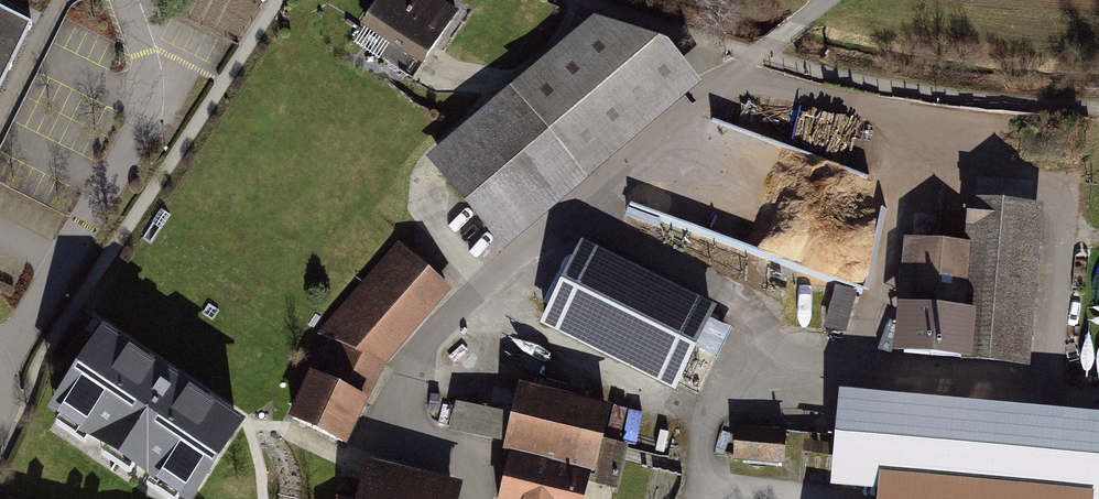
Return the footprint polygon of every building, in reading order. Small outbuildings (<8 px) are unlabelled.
[(420,71),(455,20),(425,0),(378,0),(358,28),(420,71)] [(32,25),(0,9),(0,89),(32,25)] [(505,92),(582,186),(695,90),(658,50),(589,22),(505,92)] [(420,161),(497,255),(582,186),(505,92),(420,161)] [(970,316),(965,367),(1038,374),(1053,204),(980,198),(976,244),(911,237),(904,309),(970,316)] [(542,325),(667,394),(712,312),(587,244),(542,325)] [(857,286),(870,254),(851,246),(844,263),(828,256),(821,272),(857,286)] [(395,249),(327,330),(346,346),(324,387),(310,379),(285,422),(338,453),(363,410),(383,376),(451,295),(395,249)] [(713,319),(683,380),(701,389),(731,328),(713,319)] [(90,337),(29,420),(153,498),(195,498),(236,433),(90,337)] [(607,413),(518,390),(490,498),(585,498),(607,413)] [(834,392),(825,485),(984,498),(1098,498),(1098,418),(834,392)] [(737,428),(735,461),(786,464),(788,432),(737,428)] [(461,492),(336,464),(328,498),(459,498),(461,492)]
